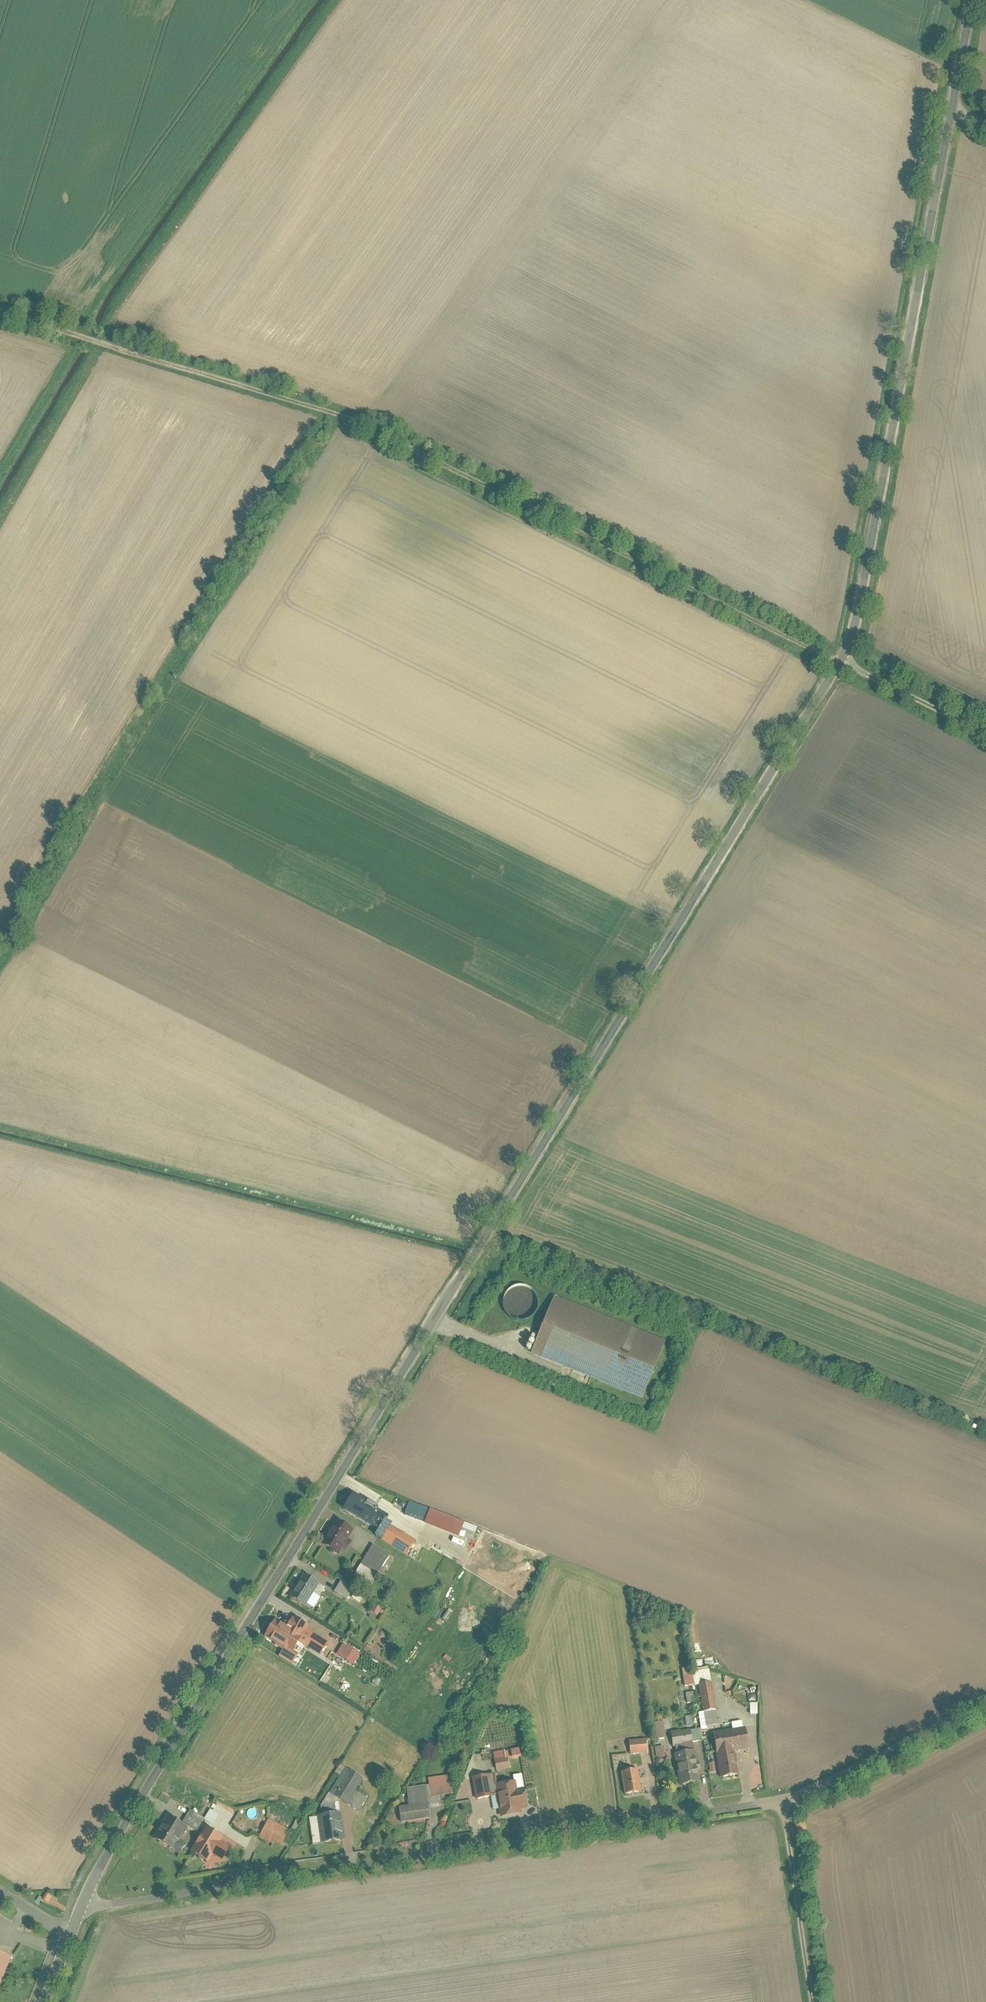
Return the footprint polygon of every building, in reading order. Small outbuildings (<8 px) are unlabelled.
[(538,1307),(538,1300),(535,1295),(531,1290),(526,1287),(520,1286),(514,1287),(508,1290),(504,1294),(502,1300),(501,1306),(503,1312),(506,1317),(511,1320),(516,1322),(522,1322),(528,1321),(533,1317),(536,1312),(538,1307)] [(553,1298),(529,1356),(641,1401),(665,1343),(553,1298)] [(389,1513),(355,1493),(346,1508),(380,1529),(386,1518),(389,1513)] [(430,1508),(412,1501),(407,1515),(424,1522),(430,1508)] [(465,1521),(432,1509),(426,1523),(459,1536),(465,1521)] [(376,1535),(384,1540),(393,1525),(394,1523),(386,1518),(380,1529),(376,1535)] [(339,1519),(324,1544),(339,1553),(342,1548),(347,1551),(353,1541),(348,1538),(354,1529),(339,1519)] [(480,1527),(465,1521),(459,1536),(474,1541),(480,1527)] [(408,1554),(417,1540),(393,1525),(384,1540),(408,1554)] [(392,1554),(375,1544),(363,1564),(380,1574),(392,1554)] [(375,1582),(380,1574),(363,1564),(358,1572),(375,1582)] [(321,1583),(305,1574),(292,1596),(307,1605),(315,1593),(321,1583)] [(358,1587),(344,1578),(336,1591),(350,1600),(358,1587)] [(321,1583),(315,1593),(322,1597),(328,1587),(321,1583)] [(384,1608),(377,1603),(371,1611),(379,1616),(384,1608)] [(277,1619),(266,1636),(285,1648),(293,1654),(311,1626),(295,1616),(289,1626),(277,1619)] [(321,1639),(311,1633),(305,1643),(315,1650),(321,1639)] [(321,1639),(315,1650),(327,1657),(333,1647),(321,1639)] [(354,1650),(345,1643),(338,1653),(348,1659),(354,1650)] [(280,1655),(294,1664),(298,1657),(293,1654),(285,1648),(280,1655)] [(694,1667),(684,1668),(687,1687),(697,1685),(695,1671),(694,1667)] [(711,1669),(695,1671),(697,1685),(701,1684),(713,1682),(711,1669)] [(713,1682),(701,1684),(705,1711),(718,1709),(713,1682)] [(697,1691),(688,1692),(690,1704),(699,1702),(697,1691)] [(734,1722),(736,1730),(744,1729),(743,1720),(734,1722)] [(664,1721),(656,1723),(659,1738),(667,1736),(664,1721)] [(694,1729),(696,1742),(704,1740),(702,1728),(694,1729)] [(736,1730),(717,1733),(721,1754),(737,1751),(751,1749),(747,1728),(744,1729),(736,1730)] [(676,1745),(678,1744),(696,1742),(694,1729),(674,1732),(676,1745)] [(648,1738),(631,1740),(633,1755),(649,1753),(648,1738)] [(678,1744),(680,1753),(697,1751),(696,1742),(678,1744)] [(665,1746),(656,1747),(658,1757),(667,1756),(665,1746)] [(506,1758),(505,1751),(495,1753),(496,1759),(506,1758)] [(680,1753),(677,1754),(683,1785),(702,1782),(697,1751),(680,1753)] [(741,1774),(737,1751),(721,1754),(725,1777),(741,1774)] [(506,1758),(496,1759),(498,1769),(511,1767),(509,1757),(506,1758)] [(364,1779),(347,1768),(330,1793),(339,1798),(360,1810),(370,1795),(359,1787),(364,1779)] [(641,1769),(623,1772),(627,1796),(645,1793),(641,1769)] [(497,1773),(474,1777),(478,1799),(500,1795),(498,1783),(497,1773)] [(432,1796),(456,1792),(453,1774),(430,1778),(432,1796)] [(504,1817),(523,1814),(522,1808),(529,1807),(526,1790),(519,1791),(517,1780),(498,1783),(500,1795),(504,1817)] [(401,1807),(403,1821),(432,1817),(428,1784),(409,1787),(412,1805),(401,1807)] [(323,1805),(324,1814),(338,1813),(337,1804),(339,1798),(330,1793),(323,1805)] [(221,1815),(212,1809),(206,1819),(215,1825),(221,1815)] [(205,1818),(192,1810),(185,1822),(198,1830),(205,1818)] [(324,1814),(319,1815),(323,1842),(346,1840),(342,1812),(338,1813),(324,1814)] [(189,1827),(168,1815),(155,1838),(180,1853),(187,1843),(181,1840),(189,1827)] [(291,1829),(270,1818),(261,1835),(276,1843),(277,1841),(283,1844),(291,1829)] [(805,1822),(795,1824),(797,1837),(807,1836),(805,1822)] [(225,1837),(208,1826),(192,1851),(210,1862),(213,1856),(223,1862),(232,1848),(222,1841),(225,1837)] [(48,1896),(46,1895),(43,1901),(49,1904),(52,1897),(48,1896)] [(12,1958),(0,1953),(0,1989),(12,1958)]
